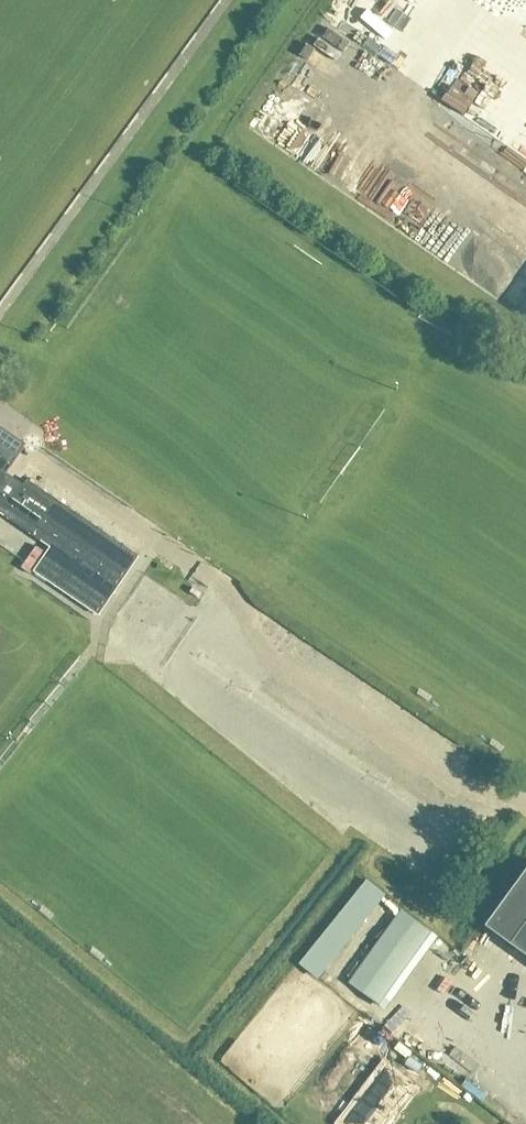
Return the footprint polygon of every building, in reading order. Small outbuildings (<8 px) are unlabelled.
[(50,546),(34,571),(99,615),(115,592),(138,557),(28,481),(25,486),(19,483),(6,473),(22,451),(20,441),(0,427),(0,512),(50,546)] [(487,926),(512,944),(525,954),(525,872),(487,926)] [(371,1123),(388,1123),(424,1082),(403,1064),(360,1114),(371,1123)]
